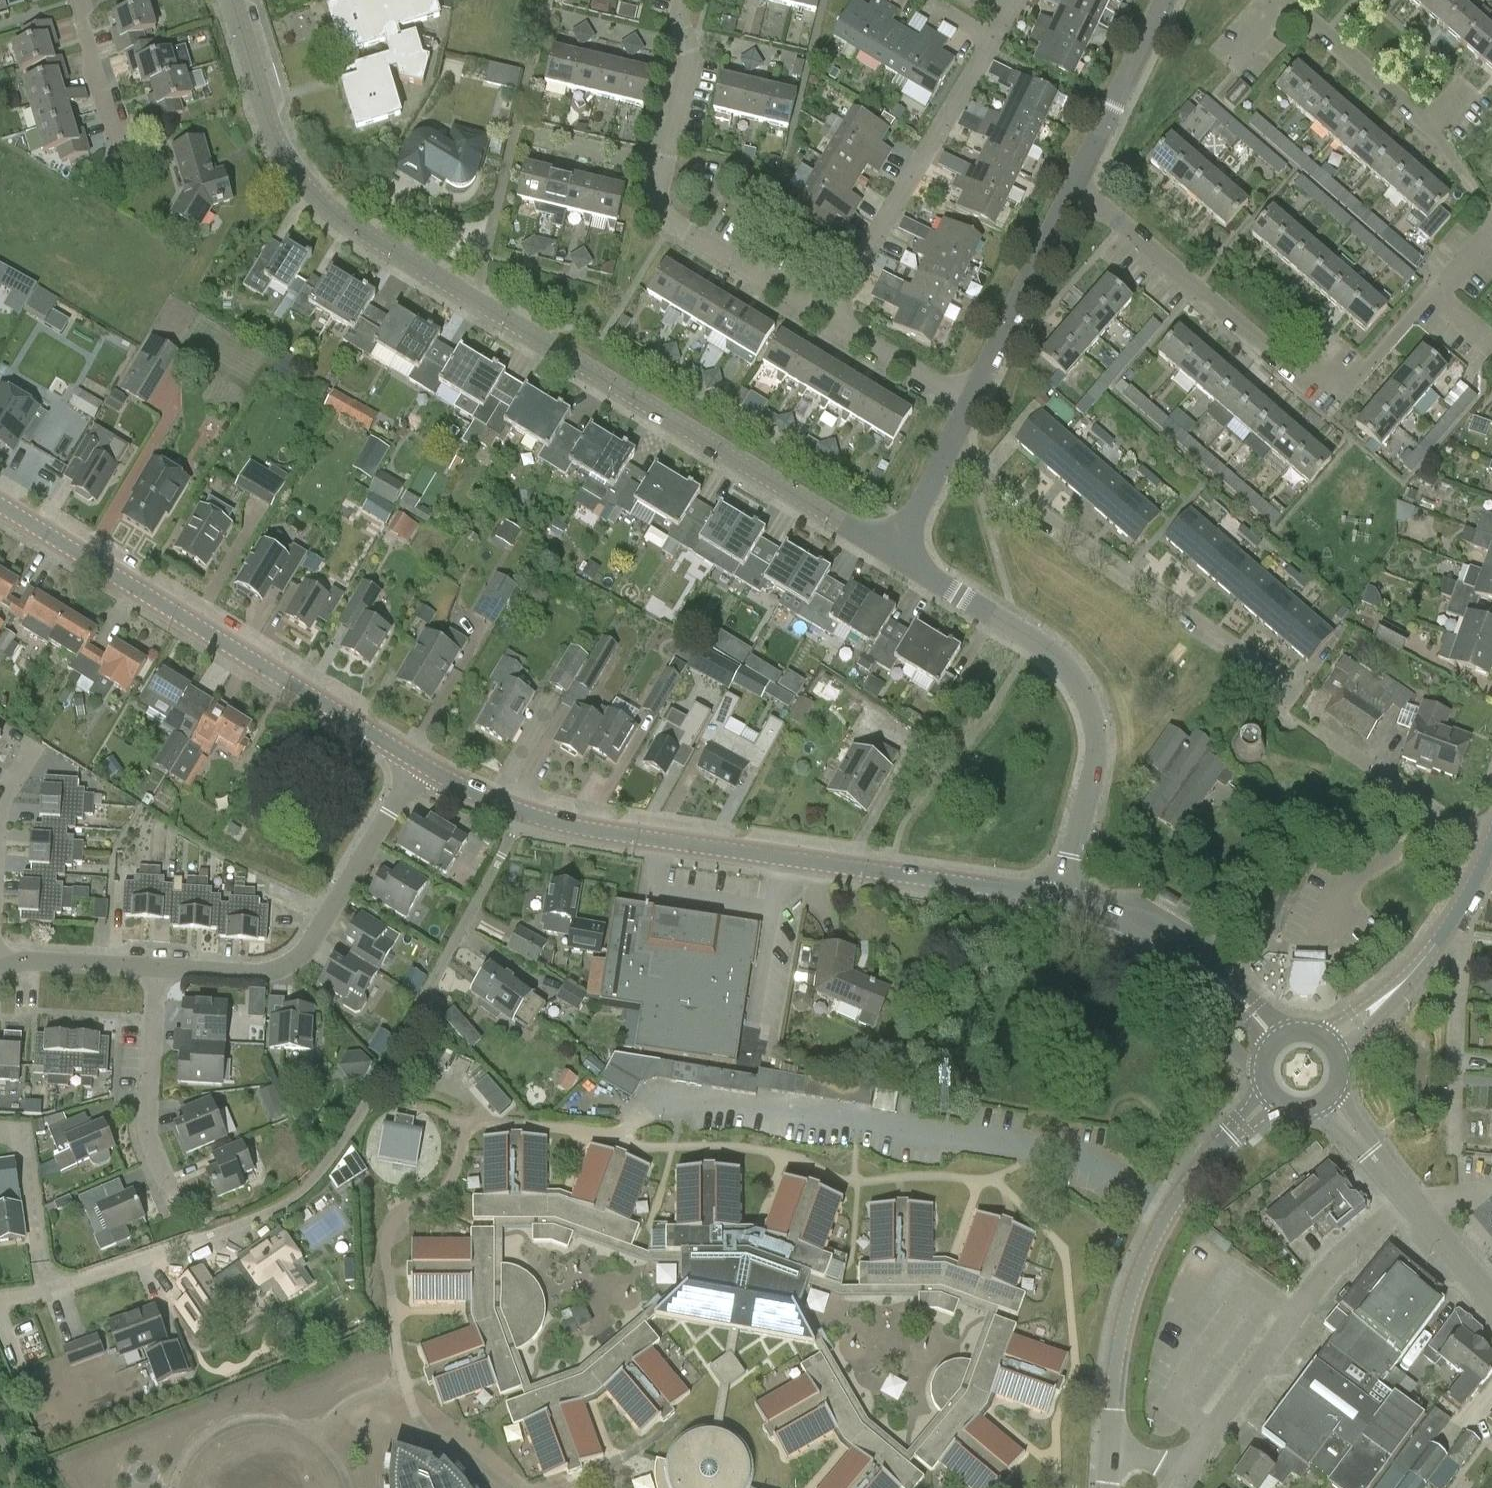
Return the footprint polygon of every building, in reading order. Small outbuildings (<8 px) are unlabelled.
[(350,3),(329,10),(343,54),(386,41),(391,57),(348,70),(351,81),(344,83),(357,128),(401,114),(388,71),(397,68),(401,81),(423,86),(430,59),(435,42),(416,38),(416,35),(400,40),(397,30),(439,17),(434,0),(361,0),(350,3)] [(440,8),(450,11),(453,0),(442,0),(440,8)] [(767,4),(791,10),(794,0),(768,0),(767,4)] [(791,10),(816,16),(820,0),(794,0),(791,10)] [(1105,0),(1064,0),(1059,10),(1097,29),(1110,3),(1105,0)] [(1424,14),(1436,0),(1409,0),(1424,14)] [(1456,0),(1436,0),(1424,14),(1443,30),(1463,7),(1456,0)] [(858,56),(886,9),(874,2),(868,13),(853,5),(832,41),(858,56)] [(622,3),(619,16),(636,20),(639,7),(622,3)] [(116,50),(145,41),(143,34),(156,30),(148,5),(114,15),(118,29),(111,31),(116,50)] [(1463,7),(1443,30),(1462,46),(1482,23),(1490,13),(1484,7),(1475,17),(1463,7)] [(897,15),(886,9),(858,56),(882,71),(904,35),(891,27),(897,15)] [(1097,29),(1059,10),(1052,25),(1041,19),(1035,31),(1085,55),(1097,29)] [(1462,46),(1480,63),(1491,50),(1491,32),(1483,24),(1491,14),(1490,13),(1482,23),(1462,46)] [(61,57),(55,59),(51,46),(57,44),(50,22),(22,30),(25,42),(13,46),(20,70),(33,66),(35,72),(63,63),(61,57)] [(596,39),(587,23),(579,28),(588,43),(596,39)] [(579,28),(571,33),(581,48),(588,43),(579,28)] [(1085,55),(1035,31),(1029,44),(1041,49),(1034,63),(1072,82),(1085,55)] [(918,43),(904,35),(882,71),(907,85),(936,38),(924,32),(918,43)] [(645,50),(636,35),(628,40),(638,55),(645,50)] [(936,38),(907,85),(933,101),(954,64),(941,57),(947,45),(936,38)] [(628,40),(620,45),(630,60),(638,55),(628,40)] [(146,45),(145,41),(116,50),(118,54),(126,51),(132,73),(139,71),(141,77),(175,67),(171,52),(157,56),(154,43),(146,45)] [(764,65),(755,50),(747,55),(756,70),(764,65)] [(1480,63),(1491,73),(1491,50),(1480,63)] [(570,94),(578,59),(553,53),(545,88),(570,94)] [(756,70),(747,55),(739,59),(749,75),(756,70)] [(603,65),(578,59),(570,94),(595,100),(603,65)] [(804,62),(795,60),(792,76),(801,78),(804,62)] [(35,72),(37,78),(24,82),(31,105),(66,94),(65,94),(61,81),(68,79),(63,63),(35,72)] [(490,64),(485,84),(516,92),(522,72),(490,64)] [(628,71),(603,65),(595,100),(620,106),(628,71)] [(178,75),(175,67),(141,77),(144,85),(151,83),(155,97),(148,99),(155,121),(182,113),(178,101),(192,97),(185,73),(178,75)] [(1295,110),(1316,85),(1297,69),(1276,94),(1295,110)] [(653,77),(628,71),(620,106),(644,112),(653,77)] [(1007,105),(1045,123),(1058,97),(1008,73),(1002,85),(1014,91),(1007,105)] [(738,122),(747,86),(722,80),(713,116),(738,122)] [(1240,83),(1224,102),(1235,111),(1251,93),(1240,83)] [(1316,85),(1295,110),(1313,126),(1335,101),(1316,85)] [(772,92),(747,86),(738,122),(763,128),(772,92)] [(85,88),(65,94),(66,94),(31,105),(38,128),(73,118),(69,104),(88,99),(85,88)] [(797,98),(772,92),(763,128),(788,134),(797,98)] [(1218,124),(1226,115),(1206,97),(1198,106),(1218,124)] [(1335,101),(1313,126),(1332,142),(1354,117),(1335,101)] [(1045,123),(1007,105),(1001,119),(989,113),(982,126),(1032,150),(1045,123)] [(838,138),(885,165),(892,153),(881,147),(889,133),(853,112),(838,138)] [(1268,141),(1276,131),(1256,114),(1248,123),(1268,141)] [(1226,115),(1218,124),(1237,140),(1245,131),(1226,115)] [(1373,134),(1354,117),(1332,142),(1351,158),(1373,134)] [(73,118),(38,128),(45,151),(58,147),(62,160),(90,151),(83,129),(77,131),(73,118)] [(1032,150),(982,126),(977,138),(989,143),(982,158),(1020,176),(1032,150)] [(1263,147),(1245,131),(1237,140),(1256,156),(1263,147)] [(1295,148),(1276,131),(1268,141),(1287,157),(1295,148)] [(451,149),(433,138),(427,136),(421,136),(416,139),(412,143),(397,167),(423,183),(428,173),(441,181),(442,179),(452,185),(459,187),(465,186),(471,182),(475,177),(485,140),(455,132),(451,149)] [(1392,150),(1373,134),(1351,158),(1370,175),(1392,150)] [(838,138),(823,163),(859,184),(867,170),(878,177),(885,165),(838,138)] [(1169,180),(1191,155),(1172,139),(1150,164),(1169,180)] [(211,166),(203,140),(175,149),(188,190),(175,213),(202,227),(214,206),(232,200),(223,171),(212,175),(210,166),(211,166)] [(1263,147),(1256,156),(1279,176),(1286,167),(1263,147)] [(1295,148),(1287,157),(1299,167),(1307,158),(1295,148)] [(1392,150),(1370,175),(1389,191),(1410,166),(1392,150)] [(1210,172),(1191,155),(1169,180),(1188,197),(1210,172)] [(1020,176),(982,158),(975,172),(963,166),(957,178),(1007,203),(1020,176)] [(806,186),(855,215),(862,204),(851,198),(859,184),(823,163),(817,174),(814,173),(806,186)] [(1306,173),(1325,189),(1332,181),(1321,170),(1314,164),(1306,173)] [(1410,166),(1389,191),(1408,207),(1429,182),(1410,166)] [(544,209),(552,175),(527,169),(519,203),(535,207),(536,214),(541,215),(542,209),(544,209)] [(1229,188),(1210,172),(1188,197),(1207,213),(1229,188)] [(576,181),(552,175),(544,209),(559,213),(560,219),(565,220),(567,215),(568,215),(576,181)] [(1314,202),(1321,194),(1302,176),(1294,185),(1314,202)] [(1007,203),(957,178),(952,190),(964,196),(956,211),(994,229),(1007,203)] [(1332,181),(1325,189),(1343,206),(1351,197),(1344,191),(1348,186),(1343,182),(1340,183),(1334,179),(1332,181)] [(601,187),(576,181),(568,215),(584,219),(585,225),(590,226),(592,221),(593,221),(601,187)] [(1448,199),(1429,182),(1408,207),(1425,222),(1417,232),(1429,243),(1449,220),(1438,210),(1448,199)] [(793,214),(828,235),(837,220),(848,227),(855,215),(806,186),(793,208),(795,210),(793,214)] [(626,193),(601,187),(593,221),(608,225),(610,230),(614,232),(616,226),(618,227),(626,193)] [(1229,188),(1207,213),(1226,229),(1248,204),(1229,188)] [(1340,210),(1321,194),(1314,202),(1333,219),(1340,210)] [(1351,197),(1343,206),(1362,222),(1370,213),(1351,197)] [(1359,226),(1340,210),(1333,219),(1351,235),(1359,226)] [(1270,252),(1292,227),(1273,211),(1252,236),(1270,252)] [(1388,230),(1370,213),(1362,222),(1381,238),(1388,230)] [(919,244),(969,268),(981,241),(944,223),(937,237),(925,232),(919,244)] [(1359,226),(1351,235),(1370,251),(1377,242),(1359,226)] [(1292,227),(1270,252),(1289,268),(1311,243),(1292,227)] [(1413,251),(1388,230),(1381,238),(1406,260),(1413,251)] [(544,252),(535,237),(527,241),(536,257),(544,252)] [(288,239),(272,265),(261,258),(244,285),(264,297),(273,282),(288,291),(311,253),(288,239)] [(527,241),(519,246),(528,261),(536,257),(527,241)] [(1377,242),(1370,251),(1389,267),(1396,259),(1377,242)] [(1330,259),(1311,243),(1289,268),(1308,285),(1330,259)] [(969,268),(919,244),(913,256),(925,262),(918,276),(956,294),(969,268)] [(593,264),(584,249),(576,253),(585,268),(593,264)] [(576,253),(569,258),(578,273),(585,268),(576,253)] [(1330,259),(1308,285),(1327,301),(1349,276),(1330,259)] [(1415,275),(1396,259),(1389,267),(1408,284),(1415,275)] [(331,266),(315,293),(305,287),(288,314),(289,314),(307,325),(316,310),(330,318),(353,280),(331,266)] [(670,310),(688,280),(666,266),(648,296),(662,305),(661,313),(665,315),(669,309),(670,310)] [(26,358),(50,369),(80,303),(0,267),(0,286),(13,292),(7,306),(43,322),(26,358)] [(900,285),(894,297),(943,321),(944,319),(954,324),(961,312),(950,307),(956,294),(918,276),(911,290),(900,285)] [(1368,292),(1349,276),(1327,301),(1346,317),(1368,292)] [(288,290),(291,292),(299,297),(305,287),(306,287),(307,284),(296,277),(288,290)] [(376,294),(353,280),(330,318),(348,330),(342,341),(356,350),(370,327),(360,320),(376,294)] [(688,280),(670,310),(683,318),(682,326),(687,328),(690,322),(691,323),(710,293),(688,280)] [(1107,281),(1090,300),(1115,322),(1132,303),(1107,281)] [(1387,308),(1368,292),(1346,317),(1365,333),(1387,308)] [(731,306),(710,293),(691,323),(704,331),(704,339),(708,341),(712,335),(713,336),(731,306)] [(943,321),(894,297),(888,308),(900,314),(893,329),(930,347),(943,321)] [(1090,300),(1074,318),(1099,340),(1115,322),(1090,300)] [(370,327),(356,350),(370,358),(377,347),(395,358),(418,320),(396,306),(380,333),(370,327)] [(731,306),(713,336),(726,344),(725,352),(730,354),(733,348),(735,349),(753,319),(731,306)] [(274,317),(283,323),(289,314),(288,314),(280,309),(274,317)] [(631,322),(623,317),(615,331),(623,335),(631,322)] [(1074,318),(1057,337),(1082,359),(1099,340),(1074,318)] [(753,319),(735,349),(747,357),(747,365),(751,367),(755,361),(756,362),(775,332),(753,319)] [(1136,340),(1145,348),(1162,327),(1153,319),(1136,340)] [(418,320),(395,358),(414,370),(407,381),(421,390),(435,367),(425,360),(441,334),(418,320)] [(1178,373),(1200,348),(1181,332),(1159,357),(1178,373)] [(118,390),(147,407),(180,352),(151,335),(118,390)] [(785,380),(803,350),(782,336),(764,367),(777,375),(776,383),(781,385),(784,379),(785,380)] [(1082,359),(1057,337),(1041,356),(1066,378),(1082,359)] [(1136,340),(1119,358),(1129,366),(1145,348),(1136,340)] [(680,362),(676,344),(668,346),(672,364),(680,362)] [(446,373),(435,367),(421,390),(435,398),(442,387),(461,399),(484,360),(462,346),(446,373)] [(672,364),(668,346),(659,348),(663,366),(672,364)] [(1219,364),(1200,348),(1178,373),(1197,389),(1219,364)] [(825,363),(803,350),(785,380),(799,388),(798,396),(802,398),(806,392),(807,393),(825,363)] [(1405,370),(1430,392),(1447,373),(1422,351),(1405,370)] [(1129,366),(1119,358),(1103,377),(1112,385),(1129,366)] [(484,360),(461,399),(480,410),(466,433),(479,441),(478,443),(478,444),(501,406),(491,400),(507,374),(484,360)] [(71,362),(61,382),(77,391),(69,407),(94,420),(103,404),(96,400),(102,390),(79,377),(84,369),(71,362)] [(847,376),(825,363),(807,393),(821,401),(820,409),(824,411),(828,405),(829,406),(847,376)] [(1219,364),(1197,389),(1216,405),(1237,381),(1219,364)] [(700,383),(703,377),(707,392),(719,370),(705,374),(693,367),(688,376),(700,383)] [(1,387),(0,389),(0,445),(13,453),(39,410),(14,395),(22,382),(0,368),(0,387),(1,387)] [(719,370),(707,392),(724,388),(719,370)] [(1405,370),(1389,390),(1414,411),(1430,392),(1405,370)] [(869,389),(847,376),(829,406),(842,414),(841,422),(846,424),(849,418),(850,419),(869,389)] [(1112,385),(1103,377),(1088,395),(1097,403),(1112,385)] [(1143,414),(1151,405),(1143,397),(1148,392),(1141,386),(1136,392),(1130,386),(1129,387),(1121,381),(1115,389),(1122,395),(1122,396),(1143,414)] [(1226,431),(1235,422),(1256,397),(1237,381),(1216,405),(1207,415),(1226,431)] [(1460,383),(1448,397),(1443,403),(1452,410),(1461,418),(1478,398),(1460,383)] [(501,406),(478,444),(490,451),(496,440),(503,444),(512,430),(525,438),(549,399),(525,384),(509,411),(501,406)] [(742,409),(750,394),(742,389),(733,404),(742,409)] [(869,389),(850,419),(864,427),(863,435),(867,437),(871,431),(872,432),(890,402),(869,389)] [(1389,390),(1373,409),(1398,430),(1414,411),(1389,390)] [(1256,397),(1235,422),(1253,438),(1275,413),(1256,397)] [(549,399),(525,438),(544,449),(537,461),(551,470),(566,446),(555,440),(572,413),(549,399)] [(365,409),(352,402),(343,419),(356,426),(365,409)] [(912,415),(890,402),(872,432),(885,440),(884,448),(889,450),(892,444),(894,445),(912,415)] [(1170,421),(1151,405),(1143,414),(1161,430),(1170,421)] [(365,409),(356,426),(369,433),(378,416),(365,409)] [(1398,430),(1373,409),(1356,428),(1381,449),(1398,430)] [(1452,410),(1435,429),(1444,437),(1461,418),(1452,410)] [(1294,429),(1275,413),(1253,438),(1272,454),(1294,429)] [(1040,462),(1064,434),(1041,414),(1016,442),(1040,462)] [(793,415),(784,417),(788,434),(797,431),(793,415)] [(784,417),(775,419),(779,436),(788,434),(784,417)] [(1170,421),(1161,430),(1180,446),(1189,437),(1170,421)] [(566,446),(551,470),(565,478),(571,467),(590,479),(591,479),(615,438),(592,424),(575,452),(566,446)] [(96,427),(88,440),(76,461),(87,467),(73,489),(76,491),(76,496),(89,504),(93,501),(95,503),(116,469),(115,468),(118,463),(119,464),(129,448),(96,427)] [(1272,454),(1291,470),(1313,446),(1294,429),(1272,454)] [(1435,429),(1419,448),(1428,456),(1444,437),(1435,429)] [(1088,455),(1064,434),(1040,462),(1064,483),(1088,455)] [(371,436),(354,467),(373,478),(390,446),(371,436)] [(1189,437),(1180,446),(1199,463),(1208,453),(1189,437)] [(591,479),(590,479),(581,493),(607,509),(602,518),(609,522),(610,521),(631,485),(620,479),(637,452),(615,438),(591,479)] [(836,441),(827,443),(830,460),(839,458),(836,441)] [(827,443),(818,445),(822,462),(830,460),(827,443)] [(1331,462),(1313,446),(1291,470),(1310,487),(1331,462)] [(1428,456),(1419,448),(1403,466),(1412,474),(1428,456)] [(1226,469),(1208,453),(1199,463),(1218,479),(1226,469)] [(449,473),(456,477),(467,460),(460,455),(449,473)] [(1088,455),(1064,483),(1088,503),(1112,475),(1088,455)] [(881,461),(868,484),(876,489),(889,466),(881,461)] [(188,482),(154,462),(133,496),(136,498),(122,520),(151,537),(165,515),(167,517),(188,482)] [(272,509),(287,484),(251,462),(236,487),(272,509)] [(640,491),(631,485),(610,521),(616,524),(622,513),(630,518),(637,507),(655,518),(680,478),(657,464),(640,491)] [(1245,486),(1226,469),(1218,479),(1237,495),(1245,486)] [(1112,475),(1088,503),(1111,524),(1136,496),(1112,475)] [(390,478),(378,497),(393,507),(405,487),(390,478)] [(680,478),(655,518),(673,529),(666,540),(669,541),(662,552),(667,555),(665,558),(671,562),(673,558),(674,558),(680,548),(681,549),(696,525),(685,518),(701,491),(680,478)] [(350,494),(338,513),(349,520),(353,515),(357,517),(362,509),(358,507),(366,493),(354,485),(349,493),(350,494)] [(1264,502),(1245,486),(1237,495),(1256,511),(1264,502)] [(371,495),(362,509),(386,525),(395,510),(371,495)] [(1159,516),(1136,496),(1111,524),(1135,544),(1159,516)] [(1282,517),(1264,502),(1256,511),(1274,527),(1282,517)] [(201,509),(175,552),(204,569),(230,526),(226,524),(231,515),(211,503),(205,511),(201,509)] [(681,549),(677,555),(681,558),(685,551),(695,557),(714,568),(745,518),(722,504),(705,531),(696,525),(681,549)] [(416,505),(411,514),(428,524),(434,512),(423,507),(422,509),(416,505)] [(1189,560),(1214,532),(1190,512),(1166,540),(1189,560)] [(399,513),(388,531),(400,539),(412,522),(399,513)] [(1476,532),(1491,538),(1491,518),(1482,515),(1476,532)] [(767,531),(745,518),(714,568),(732,579),(741,585),(735,595),(740,598),(760,564),(750,558),(767,531)] [(497,538),(514,545),(522,528),(504,520),(497,538)] [(1476,532),(1466,528),(1461,542),(1471,545),(1470,548),(1490,555),(1483,574),(1491,577),(1491,538),(1476,532)] [(1237,553),(1214,532),(1189,560),(1213,581),(1237,553)] [(261,545),(235,588),(238,589),(238,594),(248,600),(251,597),(262,604),(275,583),(287,590),(307,559),(294,551),(292,554),(273,543),(269,550),(261,545)] [(761,564),(746,588),(750,590),(760,596),(763,592),(764,593),(774,590),(774,589),(775,590),(786,596),(810,557),(787,543),(781,553),(771,570),(761,564)] [(315,547),(301,570),(313,577),(327,555),(315,547)] [(1261,573),(1237,553),(1213,581),(1237,602),(1261,573)] [(780,605),(779,607),(798,618),(812,627),(826,604),(815,597),(826,578),(831,570),(810,557),(786,596),(780,605)] [(1483,574),(1470,569),(1463,587),(1442,580),(1437,595),(1451,600),(1477,610),(1481,600),(1491,604),(1491,577),(1483,574)] [(12,613),(19,603),(10,597),(19,582),(0,570),(0,606),(12,613)] [(472,614),(494,627),(518,587),(496,573),(472,614)] [(1261,573),(1237,602),(1260,622),(1285,594),(1261,573)] [(348,606),(361,614),(342,648),(370,665),(390,630),(368,617),(382,592),(363,581),(348,606)] [(826,604),(812,627),(826,635),(832,640),(839,629),(850,635),(874,596),(852,583),(847,591),(836,610),(826,604)] [(335,591),(328,601),(305,587),(286,618),(309,633),(322,612),(332,618),(345,597),(335,591)] [(47,645),(49,642),(55,632),(68,612),(38,594),(29,609),(19,603),(12,613),(26,622),(22,629),(47,645)] [(1285,594),(1260,622),(1284,643),(1308,615),(1285,594)] [(874,596),(850,635),(869,647),(863,656),(875,664),(877,665),(890,643),(880,637),(889,622),(897,610),(874,596)] [(1451,600),(1445,615),(1465,623),(1459,639),(1458,641),(1491,654),(1491,626),(1474,619),(1477,610),(1451,600)] [(68,612),(55,632),(49,642),(75,659),(69,669),(73,672),(68,681),(76,686),(98,651),(88,646),(98,631),(68,612)] [(1308,615),(1284,643),(1308,663),(1332,635),(1308,615)] [(890,643),(877,665),(891,673),(897,663),(916,675),(938,638),(940,636),(917,622),(909,634),(900,649),(890,643)] [(1411,637),(1384,623),(1375,640),(1402,654),(1411,637)] [(741,656),(750,635),(733,628),(724,649),(741,656)] [(5,630),(0,638),(0,664),(16,637),(5,630)] [(442,644),(441,644),(413,692),(430,702),(458,653),(461,655),(469,641),(450,630),(442,644)] [(413,692),(441,644),(424,634),(397,682),(413,692)] [(1442,647),(1437,660),(1450,664),(1449,665),(1487,679),(1491,666),(1491,654),(1458,641),(1459,639),(1446,635),(1445,637),(1442,638),(1440,644),(1442,647)] [(575,684),(591,693),(618,646),(603,637),(575,684)] [(938,638),(916,675),(934,686),(927,697),(942,706),(956,682),(945,675),(961,649),(949,642),(948,644),(938,638)] [(98,651),(76,686),(89,694),(97,680),(124,697),(146,661),(116,643),(107,657),(98,651)] [(570,646),(548,683),(567,694),(589,657),(570,646)] [(490,681),(500,687),(476,728),(491,737),(520,688),(512,684),(526,662),(508,651),(490,681)] [(729,690),(732,684),(740,669),(714,655),(702,676),(729,690)] [(869,674),(871,671),(872,668),(874,665),(875,664),(863,656),(859,664),(857,666),(869,674)] [(1382,681),(1344,656),(1321,688),(1334,698),(1324,713),(1367,742),(1392,705),(1402,712),(1414,695),(1386,676),(1382,681)] [(643,711),(657,719),(686,666),(675,659),(669,670),(667,669),(643,711)] [(782,675),(767,666),(760,677),(775,687),(782,675)] [(740,669),(732,684),(744,691),(753,675),(741,668),(740,669)] [(164,672),(152,692),(146,689),(138,702),(150,709),(157,697),(175,708),(164,725),(188,740),(207,710),(195,703),(200,695),(188,687),(164,672)] [(797,698),(804,686),(796,681),(789,693),(797,698)] [(520,688),(491,737),(506,746),(509,742),(513,744),(521,730),(519,725),(535,697),(520,688)] [(59,702),(65,705),(72,694),(65,691),(59,702)] [(717,781),(740,739),(724,731),(741,701),(727,694),(700,742),(710,747),(697,770),(717,781)] [(795,699),(786,694),(780,704),(788,709),(795,699)] [(801,698),(789,719),(803,727),(814,705),(801,698)] [(654,738),(656,740),(642,764),(665,776),(682,745),(691,750),(711,713),(695,705),(681,731),(663,721),(654,738)] [(1422,705),(1409,740),(1462,759),(1470,739),(1444,729),(1449,715),(1422,705)] [(601,708),(595,719),(576,707),(555,743),(583,760),(589,750),(588,749),(604,724),(603,723),(609,713),(601,708)] [(207,716),(191,743),(189,742),(176,763),(196,775),(206,759),(201,756),(204,752),(211,756),(214,751),(212,750),(214,746),(238,761),(242,753),(249,743),(244,740),(252,727),(228,712),(221,724),(207,716)] [(637,730),(609,713),(603,723),(604,724),(588,749),(589,750),(616,766),(637,730)] [(754,748),(740,739),(717,781),(736,792),(749,768),(758,774),(785,726),(771,718),(754,748)] [(1169,728),(1145,763),(1137,773),(1156,787),(1141,807),(1180,834),(1217,781),(1225,787),(1229,782),(1230,783),(1236,775),(1207,753),(1213,744),(1194,731),(1188,740),(1169,728)] [(1248,737),(1245,738),(1243,740),(1241,742),(1240,745),(1240,748),(1241,752),(1243,755),(1246,757),(1250,758),(1254,757),(1258,755),(1260,752),(1260,749),(1260,746),(1259,742),(1258,740),(1255,738),(1252,737),(1248,737)] [(1462,759),(1409,740),(1402,760),(1417,766),(1416,768),(1426,772),(1427,769),(1455,780),(1462,759)] [(837,779),(829,793),(847,804),(865,815),(890,772),(899,757),(881,746),(872,761),(857,753),(842,744),(833,758),(845,765),(837,779)] [(45,778),(44,802),(94,805),(95,795),(85,795),(85,790),(78,789),(78,780),(45,778)] [(94,805),(44,802),(42,825),(68,828),(75,828),(76,819),(83,819),(83,815),(94,815),(94,805)] [(399,847),(435,868),(444,854),(454,861),(466,841),(455,834),(456,833),(431,818),(424,828),(414,822),(399,847)] [(35,825),(33,849),(83,853),(84,843),(74,842),(75,837),(67,837),(68,828),(42,825),(35,825)] [(33,849),(32,873),(58,875),(65,875),(65,866),(73,867),(73,863),(82,863),(83,853),(33,849)] [(369,896),(404,917),(426,882),(401,866),(394,877),(384,871),(369,896)] [(140,867),(140,876),(134,876),(134,883),(125,882),(123,916),(147,917),(150,868),(140,867)] [(150,868),(147,917),(171,919),(173,893),(174,886),(165,885),(165,878),(160,877),(160,868),(150,868)] [(58,875),(32,873),(24,872),(23,897),(73,900),(73,890),(63,890),(64,884),(57,884),(58,875)] [(173,893),(171,919),(171,927),(195,928),(198,879),(188,878),(187,887),(182,887),(182,893),(173,893)] [(198,879),(195,928),(219,929),(221,904),(223,880),(208,879),(198,879)] [(569,949),(601,954),(606,927),(576,922),(582,885),(568,882),(567,886),(553,883),(551,897),(548,896),(545,914),(548,915),(545,932),(559,934),(561,925),(573,927),(569,949)] [(221,904),(219,929),(218,937),(242,939),(246,889),(235,889),(234,898),(230,897),(230,904),(221,904)] [(246,889),(242,939),(267,940),(269,907),(259,906),(260,899),(255,899),(255,890),(246,889)] [(73,900),(23,897),(21,922),(54,924),(55,914),(62,914),(62,910),(72,911),(73,900)] [(109,920),(109,900),(98,900),(98,920),(109,920)] [(623,1038),(636,1041),(635,1046),(737,1062),(757,927),(658,912),(658,909),(616,902),(601,1000),(642,1006),(640,1018),(627,1016),(623,1038)] [(398,939),(386,931),(362,916),(347,942),(357,948),(351,958),(377,973),(398,939)] [(509,949),(535,963),(547,942),(520,928),(509,949)] [(874,1031),(882,1011),(890,991),(851,975),(855,949),(825,945),(818,991),(864,1010),(858,1024),(874,1031)] [(1315,954),(1294,954),(1291,985),(1292,989),(1293,992),(1296,995),(1299,997),(1307,997),(1310,996),(1313,993),(1315,990),(1316,986),(1326,986),(1325,964),(1315,964),(1315,954)] [(377,973),(351,958),(346,968),(335,961),(320,986),(342,999),(343,1007),(355,1014),(361,1013),(367,1003),(364,995),(377,973)] [(545,1004),(532,995),(534,992),(493,962),(482,978),(536,1017),(545,1004)] [(536,1017),(482,978),(471,993),(481,1000),(477,1006),(497,1020),(501,1015),(512,1023),(514,1020),(527,1029),(536,1017)] [(587,994),(566,982),(556,1000),(577,1012),(587,994)] [(250,1016),(267,1017),(269,989),(251,988),(250,1016)] [(195,1042),(225,1044),(227,1004),(185,1002),(184,1031),(195,1032),(195,1042)] [(270,1049),(310,1051),(313,1009),(285,1007),(284,1019),(272,1018),(270,1049)] [(482,1040),(454,1007),(443,1017),(471,1049),(482,1040)] [(19,1082),(22,1034),(5,1034),(4,1042),(0,1042),(0,1081),(19,1082)] [(58,1087),(61,1037),(37,1035),(35,1068),(44,1069),(44,1076),(48,1076),(48,1086),(58,1087)] [(85,1038),(61,1037),(58,1087),(68,1087),(69,1077),(73,1078),(74,1071),(83,1071),(85,1038)] [(83,1071),(82,1078),(82,1088),(91,1089),(92,1079),(97,1079),(98,1072),(108,1072),(110,1039),(85,1038),(83,1071)] [(225,1044),(195,1042),(194,1055),(182,1054),(181,1083),(223,1085),(225,1044)] [(361,1052),(347,1054),(338,1070),(350,1084),(364,1083),(372,1066),(361,1052)] [(624,1057),(611,1062),(601,1082),(632,1099),(640,1084),(656,1079),(755,1095),(756,1089),(823,1099),(870,1107),(873,1090),(759,1071),(758,1078),(624,1057)] [(567,1071),(560,1086),(570,1090),(577,1076),(567,1071)] [(46,1095),(26,1094),(24,1115),(45,1116),(46,1095)] [(188,1153),(227,1137),(211,1099),(183,1111),(187,1122),(177,1126),(188,1153)] [(416,1172),(422,1132),(413,1130),(414,1120),(396,1117),(394,1127),(383,1125),(377,1166),(416,1172)] [(43,1121),(34,1123),(37,1136),(45,1134),(43,1121)] [(49,1129),(60,1155),(71,1150),(77,1164),(89,1159),(91,1162),(94,1166),(98,1167),(108,1162),(110,1159),(110,1154),(109,1151),(115,1149),(104,1121),(73,1134),(68,1122),(49,1129)] [(656,1487),(749,1487),(746,1487),(748,1476),(748,1466),(744,1455),(738,1447),(729,1440),(720,1436),(729,1385),(745,1373),(733,1357),(738,1330),(812,1343),(813,1344),(814,1344),(820,1354),(817,1356),(818,1356),(801,1366),(806,1375),(805,1375),(806,1376),(756,1405),(755,1404),(754,1405),(766,1425),(762,1428),(770,1441),(774,1439),(786,1460),(787,1459),(786,1458),(837,1429),(837,1430),(843,1440),(853,1448),(852,1448),(853,1449),(820,1487),(900,1487),(915,1487),(924,1477),(908,1464),(914,1457),(923,1465),(923,1464),(932,1471),(938,1463),(938,1464),(939,1463),(969,1487),(995,1487),(999,1483),(1003,1486),(1013,1475),(1009,1472),(1025,1453),(1024,1452),(1023,1453),(978,1416),(979,1415),(987,1406),(991,1395),(991,1393),(1046,1413),(1046,1414),(1047,1415),(1055,1392),(1059,1394),(1065,1379),(1060,1378),(1068,1355),(1067,1355),(1067,1356),(1012,1336),(1013,1335),(1012,1335),(1016,1325),(997,1318),(998,1318),(995,1317),(998,1308),(1017,1316),(1019,1312),(1018,1312),(1025,1294),(1016,1290),(1014,1290),(1034,1235),(1035,1235),(1036,1234),(1013,1226),(1015,1222),(1000,1217),(999,1221),(976,1213),(976,1214),(977,1214),(957,1269),(956,1268),(956,1269),(945,1265),(933,1265),(933,1264),(931,1264),(931,1206),(933,1206),(933,1205),(909,1205),(909,1200),(893,1200),(893,1205),(869,1205),(869,1206),(871,1206),(871,1264),(869,1264),(869,1265),(859,1265),(859,1284),(859,1287),(841,1287),(825,1281),(826,1278),(825,1278),(832,1260),(822,1256),(823,1256),(821,1256),(841,1201),(842,1202),(843,1200),(820,1192),(822,1188),(807,1183),(806,1187),(783,1179),(783,1180),(784,1180),(764,1235),(763,1234),(763,1235),(752,1231),(740,1231),(740,1230),(738,1230),(738,1172),(740,1172),(740,1171),(716,1171),(716,1166),(700,1166),(700,1171),(676,1171),(676,1172),(678,1172),(678,1230),(676,1230),(676,1231),(666,1231),(666,1250),(666,1253),(648,1253),(632,1247),(633,1244),(632,1244),(639,1226),(629,1222),(630,1222),(628,1222),(648,1167),(649,1168),(650,1166),(627,1158),(629,1154),(614,1149),(613,1153),(590,1145),(590,1146),(591,1146),(571,1201),(570,1200),(570,1201),(559,1197),(547,1197),(547,1196),(545,1196),(545,1138),(547,1138),(547,1137),(523,1137),(523,1132),(507,1132),(507,1137),(483,1137),(483,1138),(484,1138),(484,1196),(483,1196),(483,1197),(473,1197),(473,1216),(473,1220),(494,1220),(494,1229),(491,1229),(471,1229),(471,1240),(471,1239),(471,1241),(413,1241),(413,1240),(411,1240),(411,1264),(407,1264),(407,1279),(411,1279),(411,1303),(413,1303),(413,1302),(471,1302),(471,1303),(471,1315),(475,1326),(475,1327),(421,1347),(420,1346),(419,1346),(427,1369),(423,1371),(428,1385),(433,1384),(441,1406),(442,1406),(442,1405),(496,1385),(496,1386),(497,1386),(500,1395),(509,1392),(522,1388),(525,1397),(505,1404),(510,1417),(510,1416),(513,1425),(523,1422),(524,1422),(544,1476),(543,1477),(543,1478),(566,1470),(568,1474),(582,1469),(580,1464),(603,1456),(603,1455),(601,1455),(582,1401),(583,1400),(594,1396),(603,1388),(603,1389),(604,1388),(641,1432),(640,1433),(641,1434),(660,1419),(663,1422),(674,1412),(671,1409),(690,1393),(689,1392),(688,1393),(651,1349),(652,1348),(659,1341),(647,1326),(645,1324),(654,1316),(655,1316),(656,1315),(730,1328),(725,1356),(709,1367),(721,1383),(712,1434),(701,1435),(691,1438),(682,1445),(675,1453),(671,1463),(656,1459),(654,1469),(655,1480),(656,1487)] [(240,1176),(253,1170),(242,1143),(214,1155),(219,1166),(208,1171),(219,1198),(245,1187),(240,1176)] [(0,1160),(0,1241),(26,1238),(15,1158),(0,1160)] [(1332,1232),(1340,1233),(1366,1210),(1367,1203),(1359,1194),(1352,1193),(1328,1165),(1265,1218),(1290,1247),(1313,1226),(1324,1239),(1332,1232)] [(99,1207),(109,1231),(94,1238),(101,1252),(132,1239),(126,1225),(144,1217),(133,1191),(109,1201),(103,1187),(79,1197),(86,1213),(99,1207)] [(70,1196),(45,1207),(49,1216),(74,1205),(70,1196)] [(314,1284),(302,1267),(305,1265),(281,1230),(240,1258),(264,1294),(271,1289),(283,1306),(314,1284)] [(1408,1378),(1394,1368),(1446,1301),(1436,1294),(1442,1286),(1388,1245),(1342,1306),(1352,1314),(1262,1433),(1308,1468),(1334,1487),(1370,1487),(1426,1416),(1407,1401),(1418,1386),(1408,1378)] [(214,1320),(209,1313),(226,1302),(203,1269),(180,1285),(192,1304),(182,1311),(197,1333),(214,1320)] [(584,1304),(563,1312),(571,1331),(592,1323),(584,1304)] [(170,1344),(164,1329),(160,1317),(144,1323),(140,1311),(109,1323),(122,1358),(148,1348),(150,1351),(145,1353),(158,1386),(189,1374),(177,1342),(170,1344)] [(1482,1345),(1477,1341),(1482,1334),(1481,1330),(1460,1313),(1456,1314),(1423,1355),(1442,1370),(1447,1364),(1460,1374),(1482,1345)] [(218,1329),(188,1341),(196,1359),(209,1354),(212,1361),(228,1354),(218,1329)] [(63,1348),(66,1358),(62,1360),(68,1374),(94,1365),(95,1367),(106,1363),(103,1356),(105,1355),(97,1335),(63,1348)] [(1460,1374),(1450,1386),(1455,1389),(1447,1399),(1462,1411),(1479,1390),(1480,1391),(1491,1375),(1491,1354),(1489,1352),(1490,1351),(1482,1345),(1460,1374)] [(1378,1487),(1423,1487),(1447,1456),(1433,1446),(1450,1422),(1435,1411),(1378,1487)] [(1467,1433),(1430,1484),(1436,1487),(1446,1487),(1480,1442),(1467,1433)] [(466,1486),(444,1463),(440,1469),(432,1464),(433,1461),(394,1449),(390,1480),(390,1487),(467,1487),(466,1486)] [(1247,1487),(1261,1487),(1269,1476),(1282,1486),(1291,1473),(1300,1480),(1308,1468),(1285,1451),(1273,1468),(1252,1453),(1244,1464),(1242,1463),(1236,1472),(1238,1473),(1234,1479),(1247,1487)]
